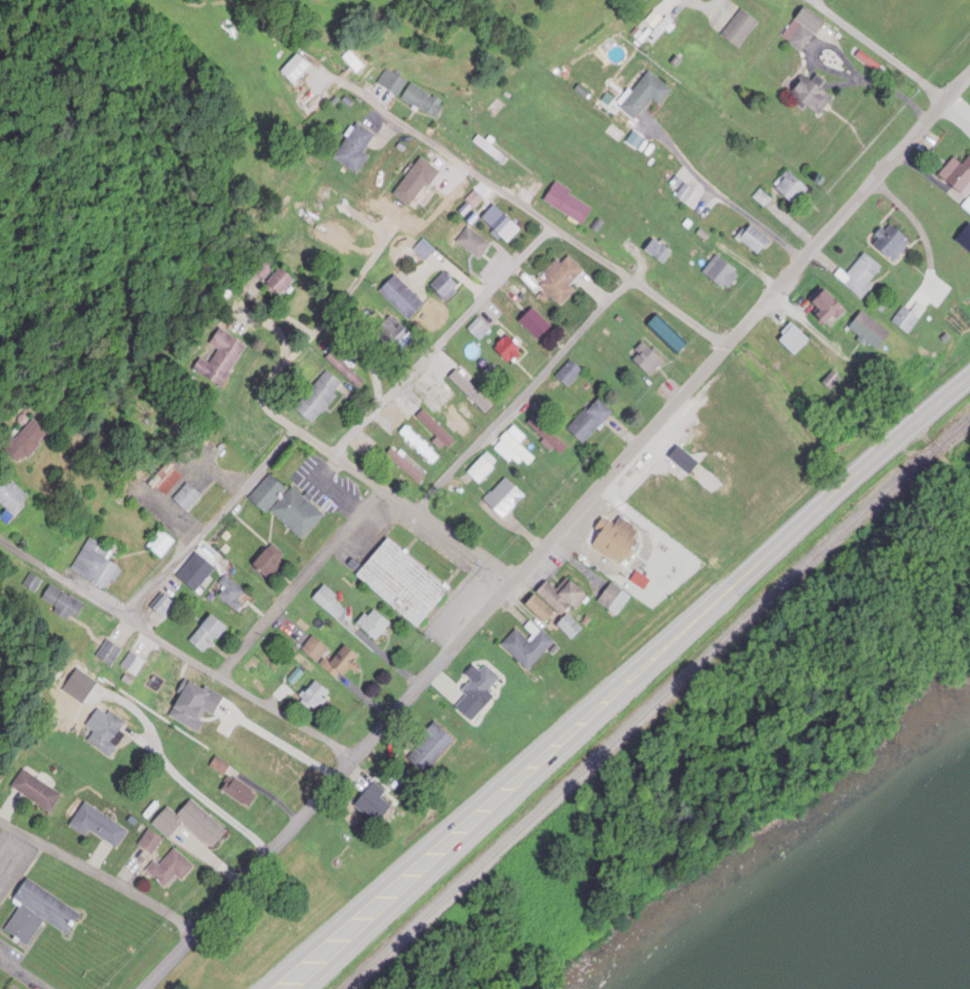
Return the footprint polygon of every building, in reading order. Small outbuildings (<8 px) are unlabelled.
[(781,40),(802,54),(823,24),(802,9),(781,40)] [(719,36),(736,51),(758,26),(742,12),(719,36)] [(355,75),(363,68),(349,53),(341,59),(355,75)] [(292,86),(309,69),(296,56),(279,73),(292,86)] [(407,83),(387,70),(377,84),(396,98),(407,83)] [(671,92),(645,74),(619,112),(635,123),(650,102),(659,108),(671,92)] [(788,98),(818,120),(832,101),(802,79),(788,98)] [(436,119),(444,102),(409,86),(401,103),(436,119)] [(368,158),(361,153),(373,136),(356,123),(332,158),(356,175),(368,158)] [(500,166),(505,161),(484,142),(480,147),(500,166)] [(953,161),(939,175),(959,195),(969,184),(969,158),(969,157),(960,167),(953,161)] [(392,196),(412,209),(437,171),(418,158),(392,196)] [(772,188),(792,207),(807,192),(786,172),(772,188)] [(542,201),(579,227),(591,210),(554,184),(542,201)] [(675,199),(684,206),(694,192),(684,185),(675,199)] [(300,224),(324,239),(332,226),(328,224),(343,198),(323,186),(300,224)] [(473,209),(482,200),(474,193),(466,202),(473,209)] [(968,200),(961,209),(969,215),(969,201),(968,200)] [(519,233),(493,207),(478,221),(504,247),(519,233)] [(874,236),(878,240),(872,245),(890,263),(909,245),(887,223),(874,236)] [(757,257),(769,241),(747,225),(735,240),(757,257)] [(455,244),(478,261),(490,247),(467,229),(455,244)] [(412,251),(425,262),(435,252),(423,240),(412,251)] [(662,266),(670,254),(650,240),(642,252),(662,266)] [(722,292),(738,276),(717,256),(701,273),(722,292)] [(542,274),(547,279),(539,287),(559,308),(574,293),(568,287),(582,272),(568,258),(560,265),(556,261),(542,274)] [(292,284),(269,260),(254,274),(278,298),(292,284)] [(429,286),(445,304),(460,291),(444,273),(429,286)] [(378,292),(407,321),(423,305),(394,276),(378,292)] [(808,302),(818,312),(813,317),(827,330),(845,312),(821,289),(808,302)] [(901,308),(891,325),(910,335),(924,309),(915,304),(911,313),(901,308)] [(549,327),(531,308),(517,322),(536,341),(549,327)] [(875,352),(889,334),(860,311),(846,329),(875,352)] [(674,354),(683,345),(655,316),(646,325),(674,354)] [(409,334),(390,317),(373,336),(392,353),(409,334)] [(490,331),(479,321),(468,332),(480,343),(490,331)] [(809,342),(791,324),(775,340),(793,358),(809,342)] [(192,370),(218,388),(246,348),(219,329),(208,345),(217,351),(208,364),(200,359),(192,370)] [(510,367),(523,352),(509,340),(496,355),(510,367)] [(648,378),(663,363),(642,343),(628,358),(648,378)] [(566,389),(582,373),(571,361),(554,376),(566,389)] [(467,386),(484,404),(490,399),(472,380),(467,386)] [(310,425),(336,399),(320,382),(293,409),(310,425)] [(468,428),(436,396),(429,404),(460,435),(468,428)] [(566,430),(581,445),(611,414),(596,399),(566,430)] [(415,418),(447,449),(454,442),(423,411),(415,418)] [(45,433),(27,418),(1,452),(18,466),(45,433)] [(431,466),(438,459),(406,426),(398,434),(431,466)] [(524,472),(535,461),(506,432),(495,443),(524,472)] [(565,448),(549,432),(542,439),(558,455),(565,448)] [(699,466),(676,446),(666,458),(688,478),(699,466)] [(423,476),(392,451),(386,458),(417,483),(423,476)] [(498,465),(486,453),(466,474),(479,486),(498,465)] [(148,483),(163,497),(183,477),(169,462),(148,483)] [(4,476),(0,480),(0,506),(9,514),(25,498),(4,476)] [(268,512),(301,541),(323,517),(291,488),(287,493),(269,477),(248,500),(265,516),(268,512)] [(524,498),(505,479),(482,502),(501,521),(524,498)] [(172,500),(185,513),(200,498),(187,485),(172,500)] [(641,532),(618,518),(613,526),(603,520),(588,546),(622,566),(641,532)] [(161,560),(174,543),(159,531),(146,548),(161,560)] [(112,552),(88,539),(69,572),(106,592),(119,569),(106,562),(112,552)] [(417,629),(448,592),(385,540),(354,577),(417,629)] [(266,581),(285,559),(269,545),(250,567),(266,581)] [(42,582),(31,575),(23,587),(34,595),(42,582)] [(237,599),(242,596),(230,576),(218,583),(225,593),(221,595),(232,614),(242,608),(237,599)] [(560,617),(570,607),(575,612),(587,600),(568,581),(556,593),(545,582),(535,593),(560,617)] [(628,599),(611,585),(597,602),(614,616),(628,599)] [(72,624),(83,606),(49,586),(41,600),(55,609),(53,612),(72,624)] [(344,615),(329,596),(330,595),(325,588),(314,597),(334,623),(344,615)] [(162,622),(175,608),(163,596),(150,611),(162,622)] [(543,624),(552,614),(533,596),(523,606),(543,624)] [(391,626),(370,610),(356,628),(376,644),(391,626)] [(580,630),(565,615),(555,626),(570,640),(580,630)] [(226,629),(210,616),(187,642),(202,655),(226,629)] [(553,644),(540,630),(527,642),(516,630),(500,646),(525,671),(553,644)] [(329,663),(323,657),(328,651),(313,637),(301,651),(337,682),(358,658),(344,646),(329,663)] [(95,657),(108,667),(120,653),(108,642),(95,657)] [(499,679),(485,666),(460,691),(480,710),(488,702),(483,697),(499,679)] [(85,697),(95,685),(84,675),(73,688),(85,697)] [(330,695),(314,680),(297,699),(313,713),(330,695)] [(456,707),(469,718),(476,710),(464,699),(456,707)] [(124,735),(119,732),(125,723),(105,710),(84,742),(109,758),(124,735)] [(454,742),(437,725),(405,757),(421,774),(454,742)] [(47,815),(61,797),(23,770),(10,788),(47,815)] [(253,798),(235,778),(223,790),(242,809),(253,798)] [(182,824),(210,849),(225,832),(190,800),(175,816),(166,807),(151,824),(168,840),(182,824)] [(69,827),(84,837),(88,831),(115,849),(127,831),(84,803),(69,827)] [(137,845),(151,855),(162,840),(148,830),(137,845)] [(181,882),(194,868),(173,849),(158,866),(154,862),(146,871),(164,888),(175,876),(181,882)] [(79,915),(25,880),(12,900),(21,906),(4,932),(26,947),(42,922),(65,936),(79,915)]
